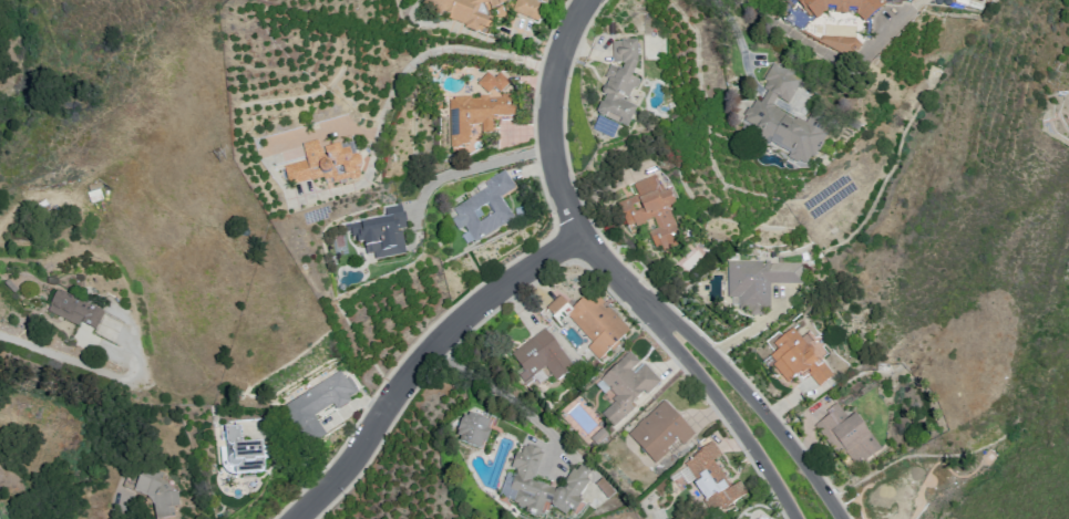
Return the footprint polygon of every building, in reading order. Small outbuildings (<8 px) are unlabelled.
[(422,2),(450,14),(448,20),(477,33),(479,28),(491,31),(494,20),(477,14),(479,8),(489,3),(493,8),(507,4),(513,7),(511,13),(537,22),(545,6),(530,0),(469,0),(423,0),(422,2)] [(793,3),(797,0),(880,0),(886,7),(864,28),(812,22),(793,3)] [(821,38),(818,46),(840,60),(862,50),(860,40),(821,38)] [(619,44),(636,43),(637,66),(631,79),(639,83),(630,102),(623,100),(621,105),(636,111),(627,131),(595,118),(598,106),(602,107),(605,98),(599,96),(610,70),(620,73),(624,68),(619,60),(619,44)] [(771,65),(743,120),(777,159),(804,173),(833,121),(811,111),(806,121),(784,111),(800,79),(771,65)] [(476,84),(489,96),(494,89),(500,93),(508,84),(501,75),(494,81),(486,74),(476,84)] [(449,100),(449,154),(481,154),(481,135),(492,135),(492,125),(513,123),(512,98),(449,100)] [(290,186),(284,167),(306,162),(300,145),(317,142),(318,149),(339,143),(341,150),(347,149),(350,157),(354,156),(360,159),(361,165),(358,169),(359,176),(356,181),(351,185),(328,190),(323,178),(290,186)] [(453,208),(487,188),(485,185),(504,173),(515,189),(500,199),(512,219),(474,243),(464,227),(459,231),(451,221),(458,217),(453,208)] [(617,207),(627,237),(644,229),(658,260),(687,248),(657,177),(631,186),(635,199),(617,207)] [(350,239),(347,222),(402,214),(405,231),(401,232),(405,256),(374,261),(372,253),(366,256),(363,249),(350,239)] [(726,266),(729,313),(770,315),(770,289),(802,289),(802,267),(726,266)] [(56,292),(45,314),(92,334),(104,314),(56,292)] [(545,310),(559,328),(569,321),(590,344),(586,349),(598,362),(630,332),(594,295),(572,310),(559,299),(545,310)] [(761,355),(785,387),(805,375),(819,390),(834,377),(821,361),(829,355),(802,324),(761,355)] [(510,357),(524,377),(542,369),(556,382),(576,365),(543,330),(510,357)] [(599,382),(616,399),(600,415),(614,429),(661,384),(628,354),(599,382)] [(280,406),(305,448),(327,436),(315,417),(332,406),(336,412),(350,405),(347,399),(354,394),(340,371),(280,406)] [(815,427),(840,461),(863,465),(882,451),(843,402),(823,416),(822,424),(815,427)] [(625,434),(655,467),(692,434),(661,403),(625,434)] [(463,415),(454,444),(481,451),(489,424),(463,415)] [(219,430),(223,468),(232,476),(261,474),(264,469),(260,444),(241,446),(239,429),(219,430)] [(692,486),(702,504),(711,498),(720,513),(747,498),(739,486),(730,489),(713,465),(722,458),(712,444),(683,467),(668,480),(671,484),(681,479),(692,486)] [(521,447),(518,456),(512,456),(508,468),(515,470),(508,491),(517,495),(513,504),(542,515),(547,499),(555,504),(576,518),(599,494),(589,484),(590,476),(577,469),(559,491),(534,482),(544,453),(521,447)] [(867,518),(909,518),(916,512),(916,502),(897,494),(914,477),(915,458),(870,479),(870,501),(863,516),(867,518)] [(123,488),(145,497),(152,507),(154,518),(181,518),(176,494),(160,495),(160,487),(137,478),(126,477),(123,488)] [(595,483),(605,496),(611,491),(601,478),(595,483)]
